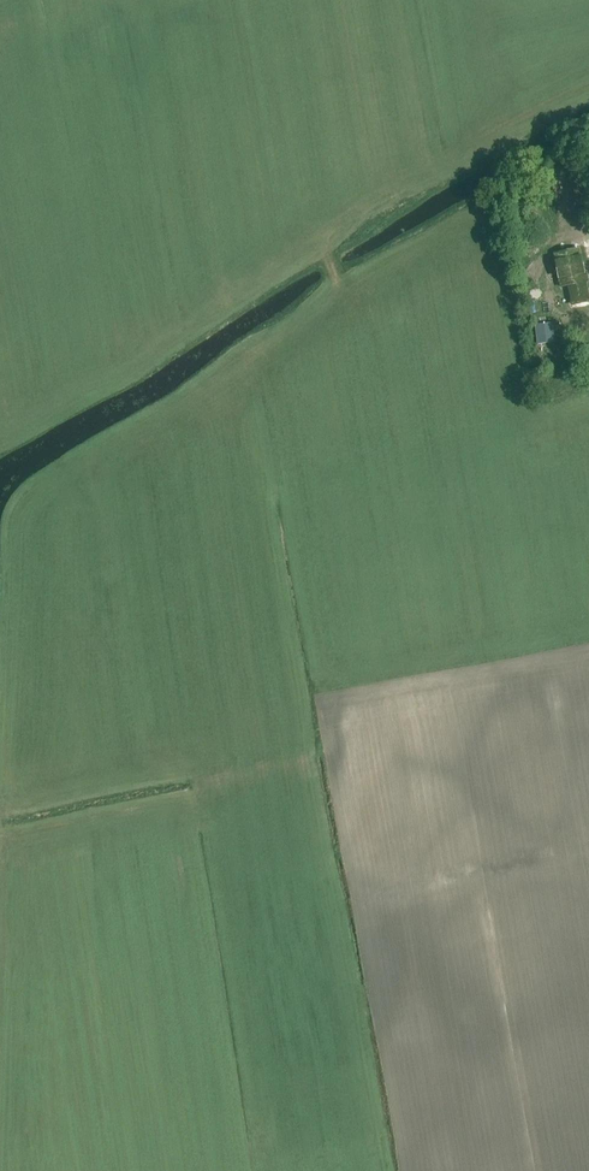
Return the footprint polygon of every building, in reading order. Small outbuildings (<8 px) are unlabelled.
[(553,257),(552,257),(553,257),(554,265),(553,265),(554,265),(555,270),(554,270),(554,271),(555,271),(558,288),(557,288),(557,289),(558,289),(559,289),(558,289),(570,287),(573,302),(588,300),(588,301),(588,300),(588,299),(587,293),(588,293),(587,293),(586,284),(588,284),(588,285),(588,284),(588,283),(587,276),(588,276),(588,275),(587,276),(587,275),(586,275),(586,276),(585,276),(583,266),(584,266),(584,265),(583,266),(582,261),(583,261),(583,260),(582,260),(581,253),(582,253),(581,252),(580,252),(565,255),(565,254),(565,255),(553,257),(553,256),(553,257)] [(552,294),(531,295),(533,315),(535,315),(536,320),(554,319),(552,294)] [(546,343),(544,324),(536,325),(538,344),(546,343)] [(575,346),(576,356),(588,355),(588,345),(575,346)]
